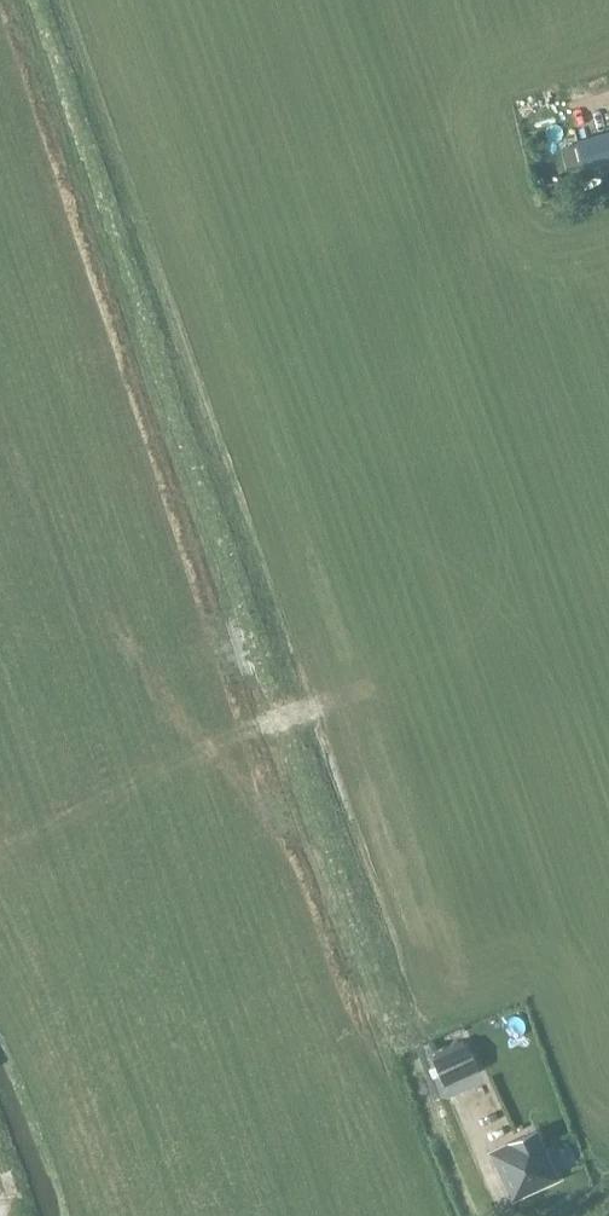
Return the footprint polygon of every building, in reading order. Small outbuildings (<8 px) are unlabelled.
[(578,140),(585,168),(608,162),(608,132),(578,140)] [(445,1085),(480,1069),(468,1043),(433,1059),(445,1085)] [(15,1155),(0,1120),(0,1162),(15,1155)] [(513,1199),(558,1178),(538,1134),(539,1134),(537,1129),(523,1136),(490,1151),(513,1199)]
